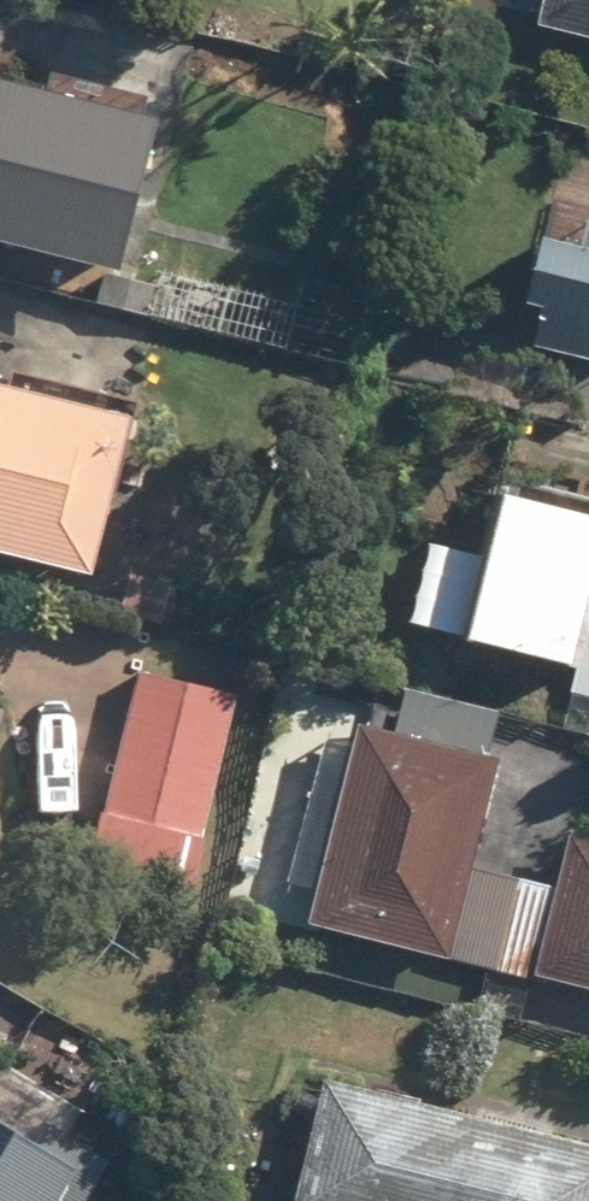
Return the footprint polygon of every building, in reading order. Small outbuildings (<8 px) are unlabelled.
[(530,33),(588,46),(588,0),(538,0),(530,33)] [(0,79),(0,248),(109,274),(147,114),(0,79)] [(586,216),(576,255),(528,243),(503,344),(588,365),(588,216),(586,216)] [(0,382),(0,561),(80,580),(120,410),(0,382)] [(588,553),(588,503),(497,479),(478,555),(424,541),(400,631),(562,673),(588,553)] [(562,673),(557,692),(588,700),(588,553),(562,673)] [(176,686),(132,676),(88,870),(184,892),(213,767),(233,771),(244,721),(226,717),(240,657),(185,644),(176,686)] [(355,727),(303,925),(588,998),(588,845),(562,838),(549,886),(467,865),(494,760),(485,758),(496,712),(400,687),(387,735),(355,727)] [(101,1161),(58,1137),(77,1104),(0,1061),(0,1200),(78,1200),(101,1161)] [(313,1086),(286,1200),(588,1200),(588,1150),(313,1086)]
